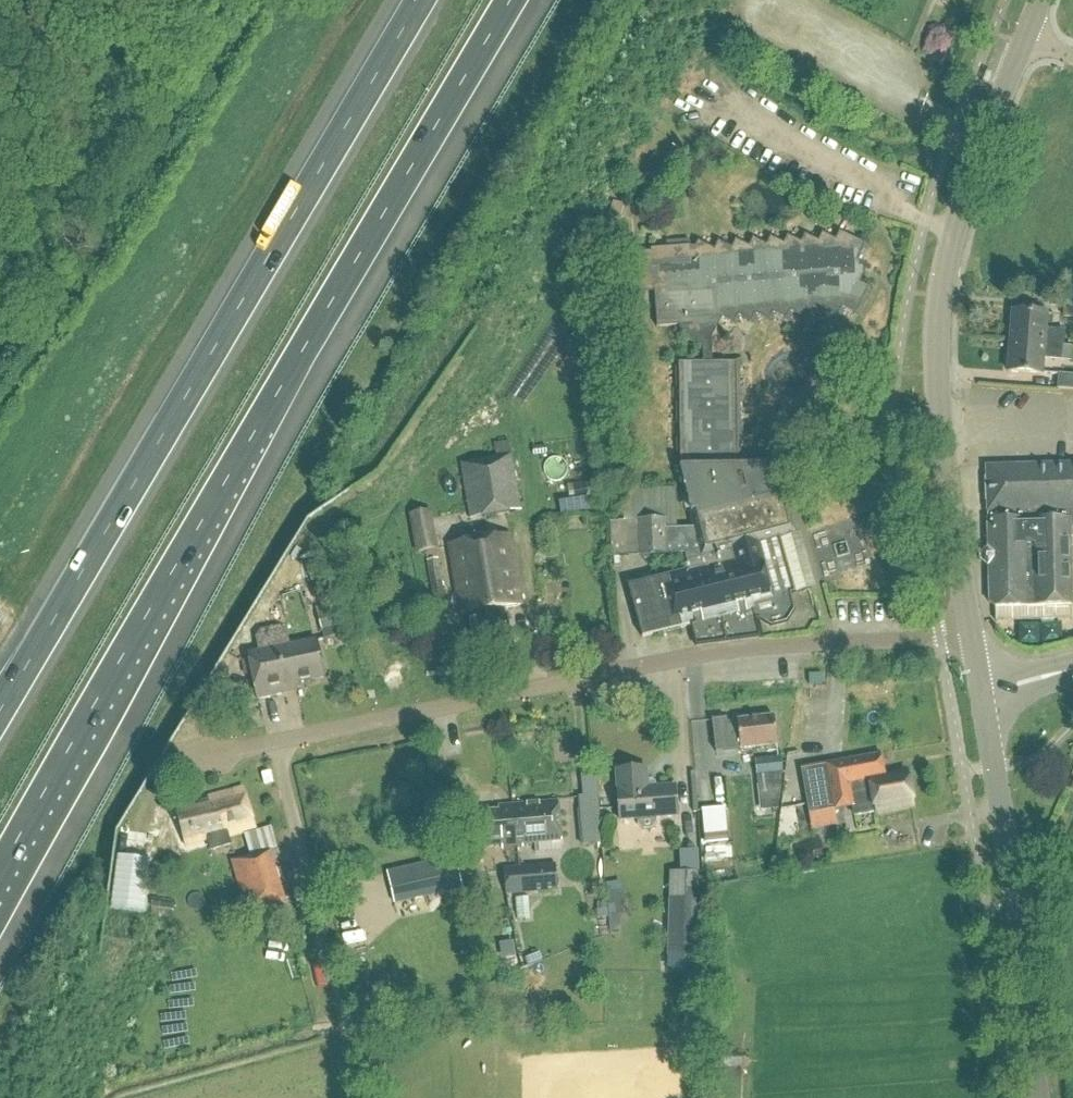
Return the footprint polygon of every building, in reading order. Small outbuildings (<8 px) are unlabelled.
[(867,247),(837,233),(833,241),(820,234),(816,242),(802,236),(799,244),(785,237),(781,245),(768,238),(764,246),(751,240),(747,248),(733,241),(729,249),(716,243),(712,251),(699,244),(696,249),(697,254),(691,254),(691,248),(651,251),(652,255),(639,256),(642,295),(655,294),(657,329),(679,327),(680,338),(703,350),(703,359),(674,360),(674,369),(677,369),(677,389),(674,389),(675,405),(677,405),(678,425),(675,425),(675,441),(678,441),(678,461),(676,461),(676,470),(680,470),(691,514),(695,529),(677,529),(675,489),(622,491),(623,522),(610,522),(610,557),(629,556),(640,556),(685,555),(689,572),(646,582),(645,578),(636,580),(637,584),(628,586),(643,638),(691,626),(696,647),(761,638),(756,621),(759,620),(760,620),(771,627),(786,623),(793,612),(789,595),(794,593),(779,538),(795,534),(784,490),(778,492),(776,481),(778,480),(774,468),(743,468),(743,459),(741,459),(740,439),(743,439),(743,424),(740,424),(740,403),(742,403),(742,388),(739,388),(739,368),(742,368),(742,358),(713,359),(712,339),(723,319),(737,326),(741,318),(754,324),(758,316),(771,323),(775,315),(789,322),(792,314),(806,320),(810,312),(823,319),(827,311),(841,317),(844,310),(858,316),(870,291),(859,285),(867,268),(858,264),(867,247)] [(1011,343),(1064,347),(1065,332),(1047,330),(1048,315),(1014,313),(1011,343)] [(1063,361),(1064,347),(1011,343),(1009,373),(1043,376),(1044,359),(1063,361)] [(1057,375),(1056,390),(1072,392),(1072,376),(1057,375)] [(472,521),(522,511),(512,455),(461,465),(472,521)] [(987,466),(988,521),(989,548),(987,548),(980,555),(980,560),(987,566),(989,566),(990,603),(993,608),(995,608),(995,621),(1072,618),(1072,613),(1072,604),(1072,550),(1072,538),(1072,464),(987,466)] [(437,550),(430,512),(408,516),(414,554),(437,550)] [(510,640),(506,608),(522,606),(511,535),(449,544),(460,616),(467,615),(472,646),(510,640)] [(434,621),(449,619),(438,560),(424,562),(434,621)] [(325,589),(312,594),(315,603),(328,599),(325,589)] [(995,621),(995,628),(995,632),(1006,643),(1009,645),(1012,648),(1017,650),(1023,651),(1031,653),(1039,653),(1051,652),(1066,648),(1072,647),(1072,618),(995,621)] [(260,697),(291,691),(289,684),(325,676),(317,638),(250,652),(260,697)] [(776,746),(773,718),(736,721),(736,723),(727,724),(726,719),(711,720),(715,757),(741,754),(741,750),(776,746)] [(885,778),(881,757),(802,773),(809,816),(853,807),(855,816),(877,812),(877,814),(914,807),(908,774),(885,778)] [(754,761),(756,778),(780,776),(782,775),(781,758),(754,761)] [(647,780),(646,769),(616,771),(620,820),(637,819),(637,824),(643,829),(651,829),(656,823),(656,818),(676,816),(675,786),(656,787),(655,783),(652,780),(647,780)] [(780,776),(756,778),(757,786),(757,788),(781,785),(782,775),(780,776)] [(736,778),(715,778),(715,794),(736,795),(736,778)] [(231,846),(229,838),(257,829),(244,788),(208,799),(211,807),(177,817),(185,846),(207,840),(211,852),(231,846)] [(516,817),(520,847),(520,848),(525,847),(525,845),(564,841),(561,801),(515,806),(516,817)] [(504,849),(520,847),(516,817),(515,806),(508,807),(508,813),(468,816),(471,849),(503,846),(504,849)] [(724,811),(702,813),(705,847),(728,845),(724,811)] [(600,832),(580,834),(581,848),(601,846),(601,844),(600,832)] [(246,912),(284,901),(270,852),(233,863),(246,912)] [(393,897),(406,894),(407,899),(435,892),(433,881),(459,875),(455,857),(388,873),(393,897)] [(221,864),(193,871),(205,918),(232,912),(221,864)] [(555,865),(533,867),(536,892),(557,890),(555,865)] [(536,892),(533,867),(503,869),(505,895),(536,892)] [(699,958),(701,874),(670,873),(668,957),(699,958)] [(620,885),(606,886),(609,916),(619,915),(623,915),(620,885)] [(597,890),(589,890),(589,898),(598,898),(597,890)] [(516,963),(514,945),(499,948),(502,965),(516,963)] [(742,1067),(742,1056),(720,1055),(720,1066),(742,1067)]
